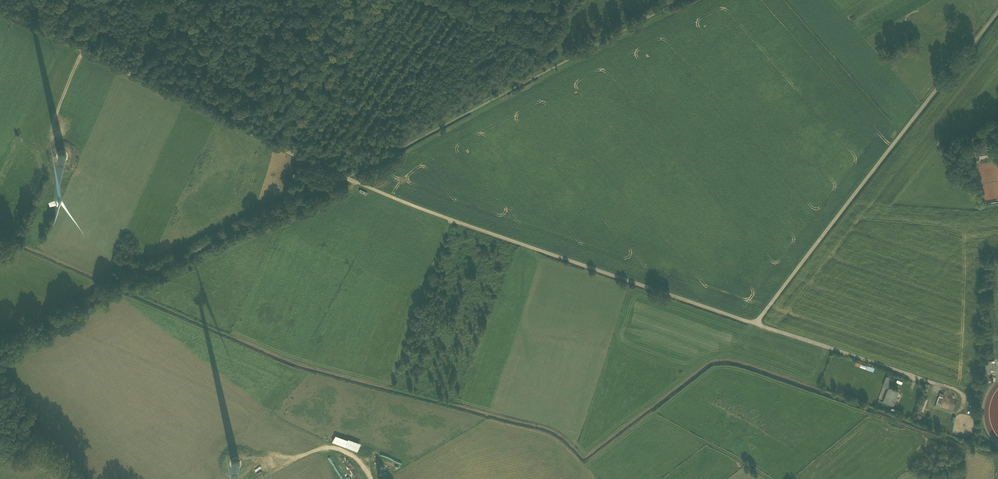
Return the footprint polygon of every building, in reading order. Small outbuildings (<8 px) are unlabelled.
[(976,147),(978,155),(983,154),(984,154),(984,152),(986,152),(987,153),(993,152),(991,141),(984,142),(985,143),(983,143),(983,142),(976,144),(976,147)] [(884,386),(888,387),(892,378),(887,376),(884,386)] [(888,403),(893,405),(898,392),(898,391),(889,388),(884,402),(887,403),(886,404),(888,404),(888,403)] [(940,407),(944,394),(940,392),(935,406),(940,407)] [(927,399),(922,397),(916,412),(921,414),(927,399)]
